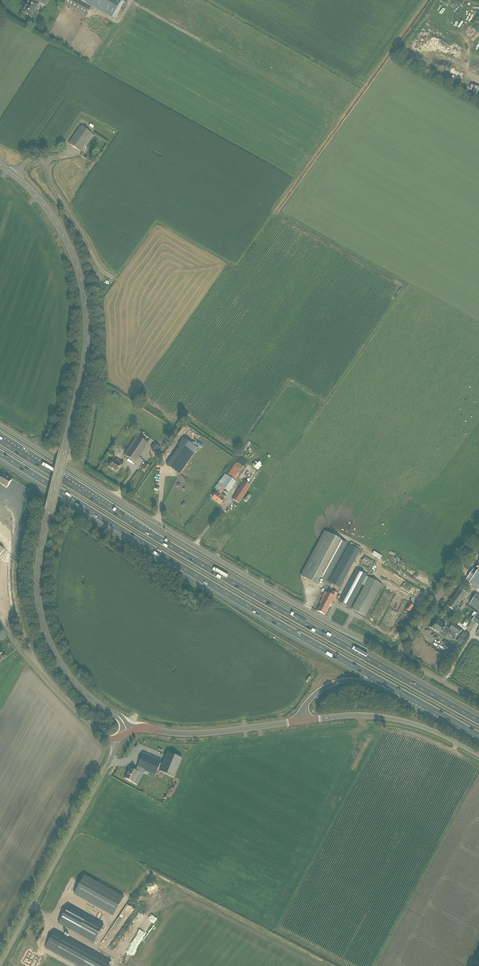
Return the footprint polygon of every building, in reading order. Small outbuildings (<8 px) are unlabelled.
[(35,18),(38,13),(36,11),(38,7),(37,7),(40,3),(44,5),(47,0),(35,0),(36,0),(34,3),(29,0),(27,4),(25,8),(23,12),(31,17),(31,16),(35,18)] [(122,0),(67,0),(64,4),(86,16),(91,7),(84,3),(84,2),(113,17),(122,0)] [(468,91),(478,95),(478,88),(470,85),(468,91)] [(69,144),(80,152),(92,134),(81,126),(69,144)] [(181,438),(186,429),(183,427),(178,437),(181,438)] [(135,463),(151,439),(139,432),(124,455),(135,463)] [(179,475),(197,449),(185,440),(167,466),(179,475)] [(247,456),(255,446),(252,444),(244,454),(247,456)] [(239,463),(236,462),(229,475),(237,480),(248,461),(242,457),(239,463)] [(109,467),(117,472),(121,465),(122,466),(124,464),(116,459),(115,461),(113,460),(109,467)] [(253,465),(257,470),(261,466),(260,465),(261,464),(257,460),(253,465)] [(146,471),(150,466),(145,463),(142,468),(143,469),(146,471)] [(229,492),(236,482),(225,474),(215,488),(222,493),(225,489),(229,492)] [(0,484),(7,488),(12,480),(3,475),(0,480),(0,484)] [(244,481),(232,499),(239,503),(251,485),(244,481)] [(223,499),(225,497),(221,494),(222,493),(219,491),(216,495),(216,494),(212,499),(221,505),(224,500),(223,499)] [(347,543),(342,541),(325,531),(301,576),(318,585),(321,579),(326,582),(347,543)] [(340,588),(361,548),(351,542),(329,583),(340,588)] [(369,570),(372,564),(363,559),(360,565),(369,570)] [(469,582),(469,583),(478,590),(478,569),(478,570),(474,568),(466,580),(469,582)] [(357,570),(339,602),(349,607),(361,584),(364,586),(352,609),(366,616),(382,585),(369,578),(366,576),(366,575),(357,570)] [(460,589),(447,606),(451,609),(448,612),(451,614),(454,611),(457,607),(460,609),(463,605),(460,602),(466,594),(464,592),(460,589)] [(331,595),(325,591),(321,597),(323,598),(320,603),(321,604),(317,611),(324,615),(331,602),(332,602),(337,594),(333,591),(331,595)] [(8,599),(10,601),(7,603),(12,608),(20,599),(13,593),(8,599)] [(478,612),(478,597),(476,595),(469,605),(478,612)] [(384,608),(378,604),(372,614),(378,617),(384,608)] [(387,630),(393,618),(385,614),(379,626),(387,630)] [(431,628),(440,635),(446,627),(437,620),(431,628)] [(450,629),(459,635),(462,630),(454,624),(450,629)] [(457,641),(463,645),(470,634),(465,630),(457,641)] [(449,656),(452,658),(459,649),(455,646),(450,654),(449,656)] [(174,776),(182,757),(168,752),(160,770),(174,776)] [(143,753),(135,771),(140,774),(142,775),(144,771),(155,775),(161,761),(143,753)] [(133,783),(137,776),(138,777),(140,774),(135,771),(130,768),(125,778),(133,783)] [(84,876),(74,894),(114,916),(124,897),(84,876)] [(93,942),(103,924),(68,905),(58,923),(93,942)] [(111,961),(55,930),(45,947),(80,965),(108,965),(111,961)] [(29,951),(23,961),(31,965),(31,964),(32,963),(33,961),(33,960),(34,958),(38,960),(40,956),(36,954),(29,951)]
